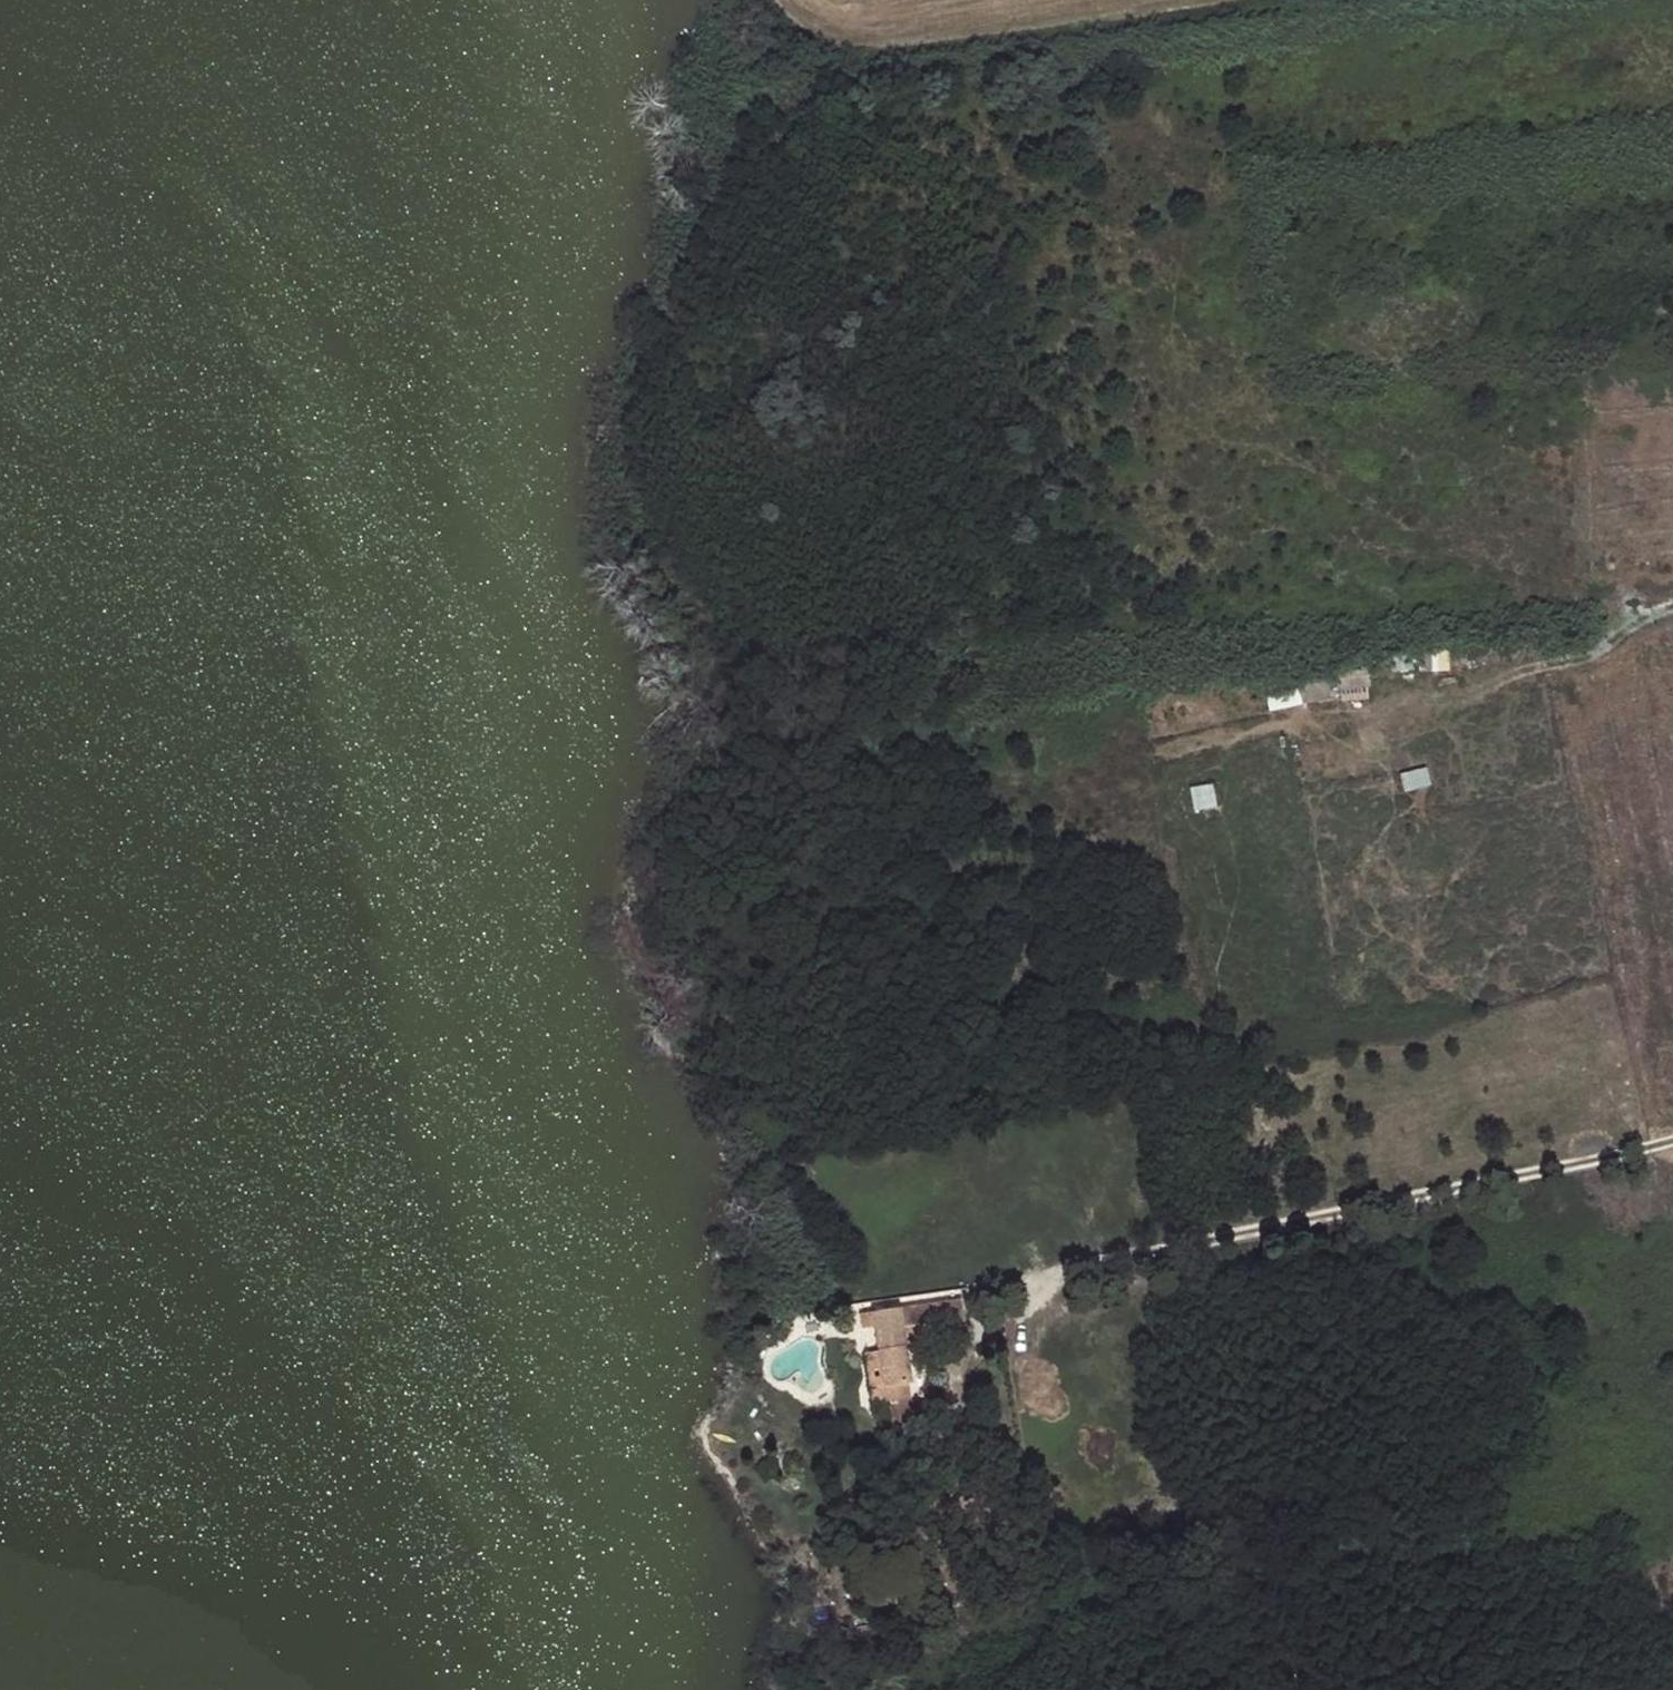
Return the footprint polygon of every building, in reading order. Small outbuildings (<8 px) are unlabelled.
[(1339,698),(1372,693),(1370,674),(1299,687),(1304,711),(1340,706),(1339,698)] [(849,1335),(855,1371),(908,1359),(905,1338),(932,1332),(927,1303),(837,1320),(840,1336),(849,1335)] [(908,1359),(855,1371),(863,1408),(888,1403),(888,1406),(915,1401),(908,1359)]
